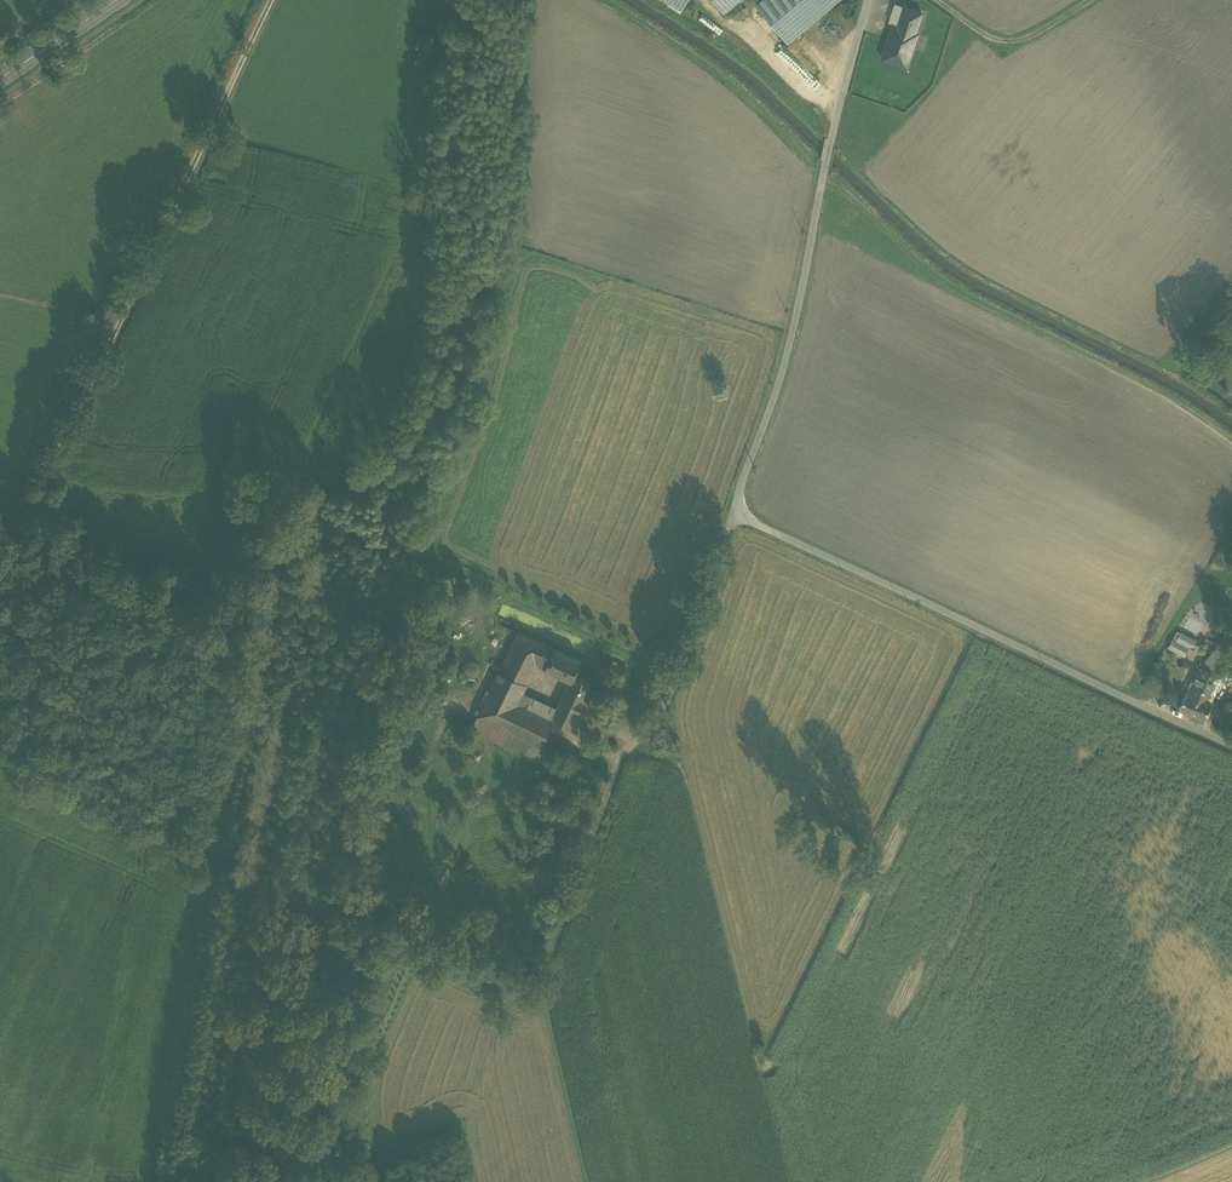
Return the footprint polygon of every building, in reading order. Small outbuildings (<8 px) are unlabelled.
[(681,11),(688,0),(663,0),(681,11)] [(724,12),(738,0),(714,0),(724,12)] [(757,5),(787,41),(836,0),(763,0),(757,5)] [(892,24),(896,25),(903,6),(895,3),(888,23),(892,24)] [(892,24),(880,60),(907,69),(920,32),(917,32),(924,12),(903,5),(903,6),(896,25),(892,24)] [(542,670),(552,649),(515,632),(488,690),(523,708),(529,697),(519,692),(532,665),(542,670)] [(1176,642),(1173,640),(1168,649),(1183,657),(1188,647),(1193,647),(1195,641),(1181,633),(1176,642)] [(1208,660),(1217,665),(1220,656),(1225,651),(1219,647),(1214,652),(1208,660)] [(567,681),(569,676),(577,660),(552,649),(542,670),(567,681)] [(1208,682),(1216,686),(1228,660),(1220,656),(1217,665),(1208,682)] [(1179,710),(1192,716),(1208,682),(1217,665),(1208,660),(1203,670),(1200,669),(1198,673),(1200,675),(1200,677),(1196,675),(1179,710)] [(587,684),(569,676),(567,681),(561,694),(579,702),(587,684)] [(1208,682),(1192,716),(1204,722),(1212,704),(1208,702),(1216,686),(1208,682)] [(1220,688),(1216,686),(1208,702),(1212,704),(1220,688)] [(475,715),(537,746),(549,721),(523,708),(488,690),(475,715)] [(561,694),(556,704),(574,712),(579,702),(561,694)] [(554,709),(529,697),(523,708),(549,721),(554,709)] [(567,729),(574,712),(556,704),(554,709),(549,721),(567,729)] [(537,746),(475,715),(468,729),(530,760),(537,746)]
